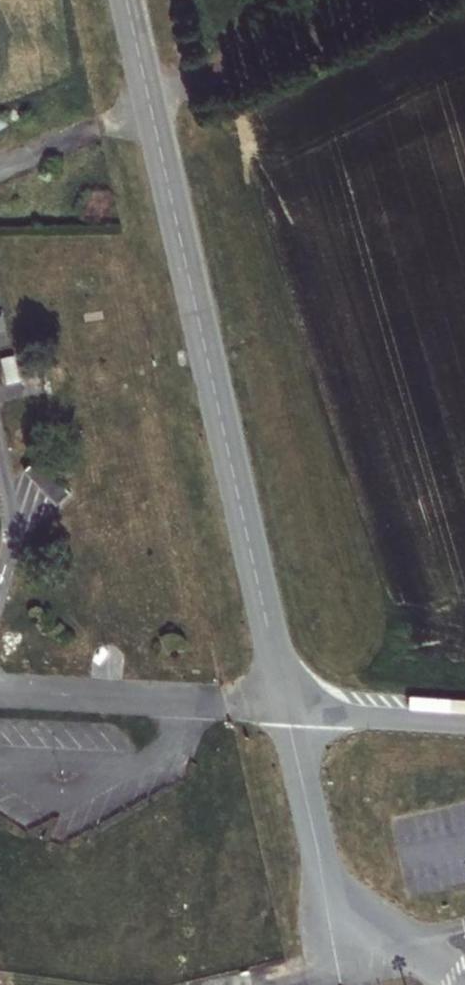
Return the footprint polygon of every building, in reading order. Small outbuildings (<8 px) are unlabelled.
[(9,358),(15,383),(29,381),(23,355),(9,358)] [(44,458),(29,472),(62,508),(77,495),(44,458)]
